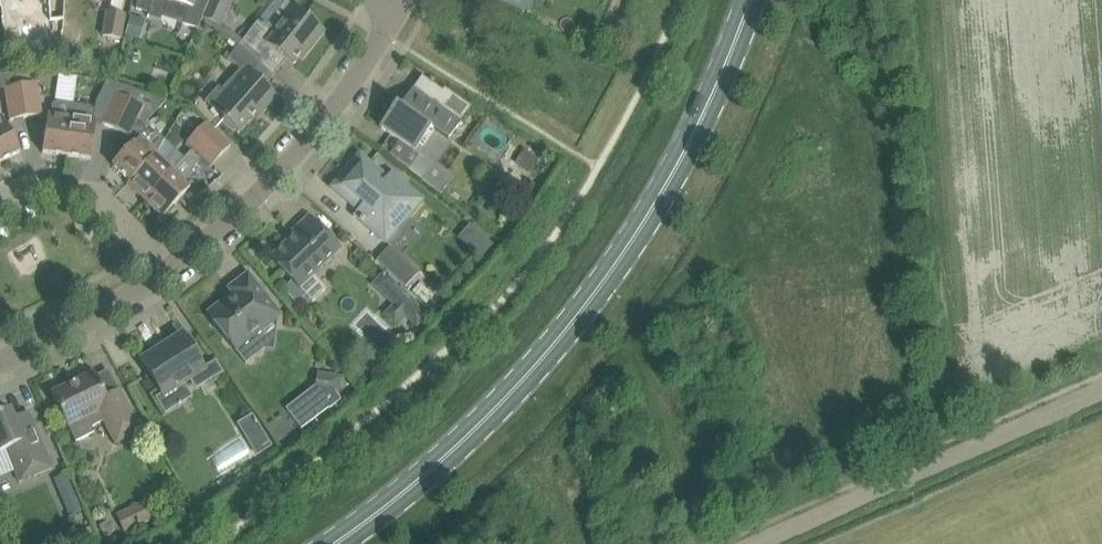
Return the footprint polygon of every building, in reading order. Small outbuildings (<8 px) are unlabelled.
[(137,9),(161,16),(167,0),(139,0),(137,9)] [(188,6),(183,23),(198,28),(202,18),(208,6),(211,0),(169,0),(188,6)] [(242,43),(246,46),(264,60),(273,49),(293,65),(300,56),(304,59),(326,31),(292,4),(282,18),(285,21),(275,34),(259,21),(242,43)] [(208,6),(202,18),(221,26),(226,14),(208,6)] [(102,37),(122,40),(126,15),(106,11),(102,37)] [(132,16),(126,35),(141,40),(147,20),(132,16)] [(259,117),(265,110),(278,95),(253,73),(261,64),(239,46),(229,59),(241,69),(223,90),(226,92),(213,108),(225,118),(224,120),(239,133),(256,114),(259,117)] [(18,73),(21,85),(27,118),(42,115),(36,83),(32,83),(30,71),(18,73)] [(60,75),(57,98),(75,100),(78,77),(60,75)] [(380,127),(399,140),(433,164),(422,179),(442,193),(454,175),(438,164),(454,140),(451,138),(472,107),(445,88),(443,90),(422,76),(400,108),(396,105),(380,127)] [(106,82),(103,91),(116,97),(117,93),(131,100),(136,91),(116,84),(106,82)] [(27,118),(21,85),(6,88),(11,120),(27,118)] [(103,124),(117,130),(131,100),(117,93),(116,97),(103,124)] [(113,165),(130,181),(131,182),(156,156),(158,153),(147,143),(154,135),(139,121),(145,107),(131,100),(117,130),(131,137),(132,135),(137,140),(128,149),(113,165)] [(43,153),(67,156),(73,117),(75,104),(57,101),(53,104),(51,114),(49,113),(43,153)] [(73,117),(67,156),(92,160),(97,120),(94,120),(95,111),(92,106),(75,104),(73,117)] [(21,152),(0,111),(0,163),(21,152)] [(207,122),(197,132),(222,156),(232,145),(207,122)] [(222,156),(197,132),(187,143),(212,166),(222,156)] [(525,149),(517,161),(533,172),(541,160),(525,149)] [(128,184),(146,201),(173,172),(185,159),(177,151),(165,164),(156,156),(131,182),(130,181),(128,184)] [(173,172),(146,201),(160,215),(166,215),(191,189),(184,182),(190,175),(197,160),(190,154),(173,172)] [(354,215),(371,230),(386,243),(423,200),(392,172),(387,177),(360,154),(331,187),(358,210),(354,215)] [(314,275),(341,249),(310,216),(293,232),(295,235),(271,258),(300,288),(313,302),(327,288),(314,275)] [(418,275),(390,247),(378,259),(405,287),(418,275)] [(360,248),(355,253),(365,263),(370,257),(360,248)] [(207,313),(224,334),(236,350),(247,363),(265,348),(255,335),(281,315),(249,273),(229,288),(233,294),(207,313)] [(395,325),(405,315),(418,327),(428,316),(395,285),(384,296),(393,304),(383,315),(395,325)] [(142,360),(154,379),(164,395),(205,369),(183,335),(142,360)] [(120,389),(107,396),(95,372),(52,393),(62,412),(70,428),(76,441),(94,432),(92,426),(104,420),(117,444),(142,430),(120,389)] [(318,372),(315,390),(339,394),(341,376),(318,372)] [(1,414),(0,414),(0,453),(7,450),(21,482),(53,468),(30,413),(14,419),(10,410),(1,414)] [(273,446),(253,414),(238,423),(258,455),(273,446)] [(67,474),(54,479),(63,500),(70,516),(82,511),(75,495),(67,474)] [(117,516),(125,532),(153,518),(145,502),(117,516)] [(80,532),(85,543),(92,543),(97,542),(91,527),(80,532)]
